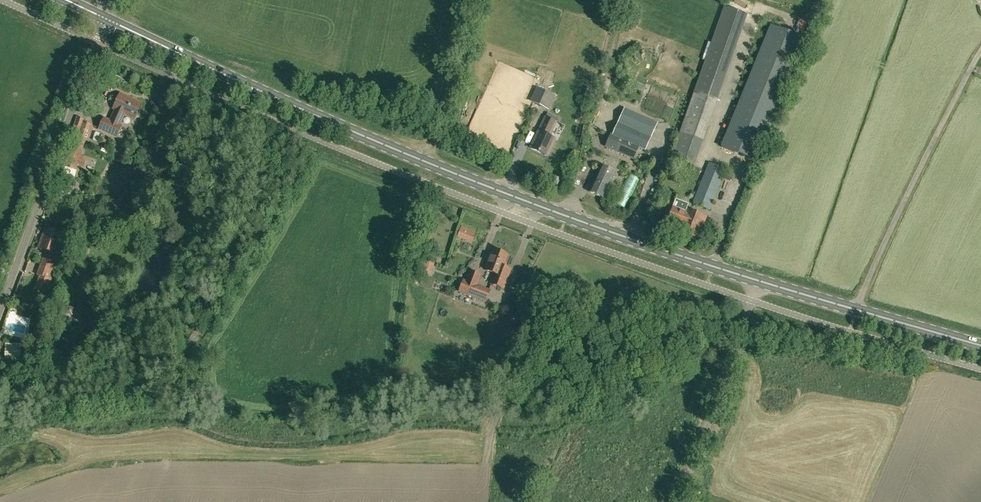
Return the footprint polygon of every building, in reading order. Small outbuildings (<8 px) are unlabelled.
[(724,8),(671,158),(694,166),(746,16),(724,8)] [(771,27),(721,147),(754,161),(804,41),(771,27)] [(600,70),(598,77),(606,79),(608,72),(600,70)] [(538,88),(532,102),(548,110),(555,95),(538,88)] [(141,103),(120,94),(114,109),(116,110),(110,122),(104,119),(99,130),(117,137),(122,127),(119,126),(125,114),(135,118),(141,103)] [(606,147),(634,160),(639,148),(645,150),(651,138),(657,123),(624,109),(612,136),(611,135),(606,147)] [(58,191),(56,198),(64,201),(67,194),(68,195),(71,185),(75,170),(76,170),(77,166),(84,168),(87,159),(80,157),(92,125),(82,122),(83,119),(78,118),(77,117),(70,135),(71,135),(74,136),(63,165),(67,167),(65,172),(62,180),(61,183),(58,191)] [(547,156),(555,140),(550,137),(556,123),(545,118),(539,132),(538,132),(531,149),(547,156)] [(593,133),(595,121),(588,120),(586,131),(593,133)] [(709,209),(725,170),(710,164),(694,204),(709,209)] [(601,166),(596,178),(589,192),(603,199),(615,173),(601,166)] [(666,214),(662,224),(671,227),(672,224),(679,227),(678,230),(698,238),(706,218),(686,210),(684,214),(672,209),(670,215),(666,214)] [(462,240),(466,228),(461,226),(457,238),(462,240)] [(45,228),(38,248),(56,255),(64,235),(45,228)] [(503,267),(508,255),(494,250),(491,256),(490,255),(484,269),(495,273),(490,284),(503,289),(511,270),(503,267)] [(426,258),(422,272),(432,274),(435,260),(426,258)] [(40,274),(35,288),(47,292),(52,279),(48,277),(53,264),(43,260),(38,273),(40,274)] [(478,286),(482,276),(468,271),(464,281),(464,280),(459,291),(485,302),(490,291),(478,286)] [(74,308),(67,306),(65,313),(72,315),(74,308)] [(21,348),(5,348),(5,362),(21,362),(21,348)]
